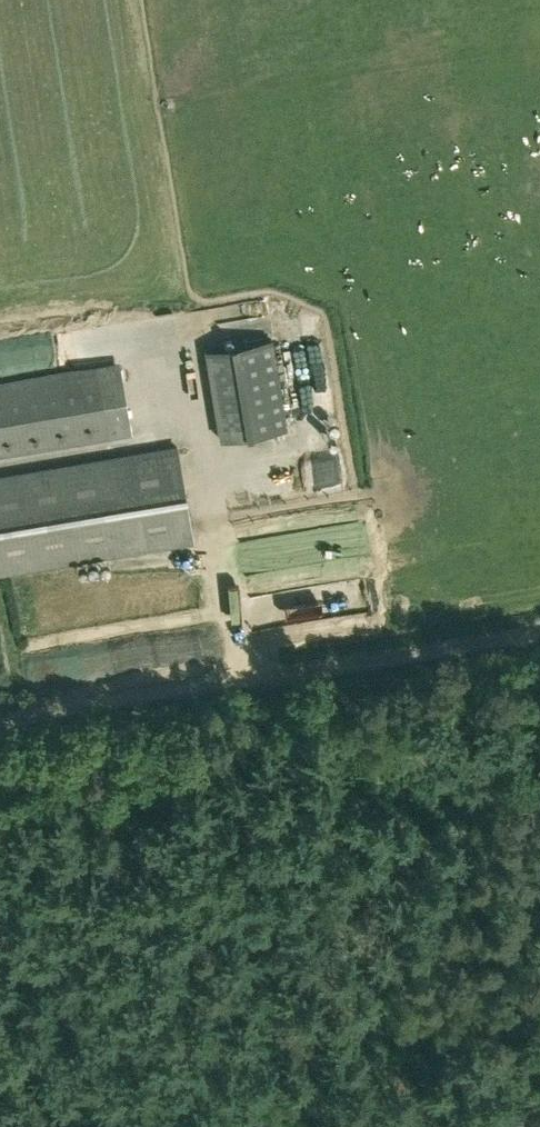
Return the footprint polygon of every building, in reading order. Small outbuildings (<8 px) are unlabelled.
[(205,350),(221,439),(287,428),(272,339),(205,350)] [(121,361),(0,382),(0,457),(134,434),(121,361)] [(194,541),(178,447),(0,477),(0,574),(194,541)] [(311,463),(312,484),(338,483),(336,462),(311,463)] [(340,485),(317,486),(318,496),(341,495),(340,485)] [(275,583),(290,558),(275,550),(267,562),(265,561),(258,574),(275,583)]
